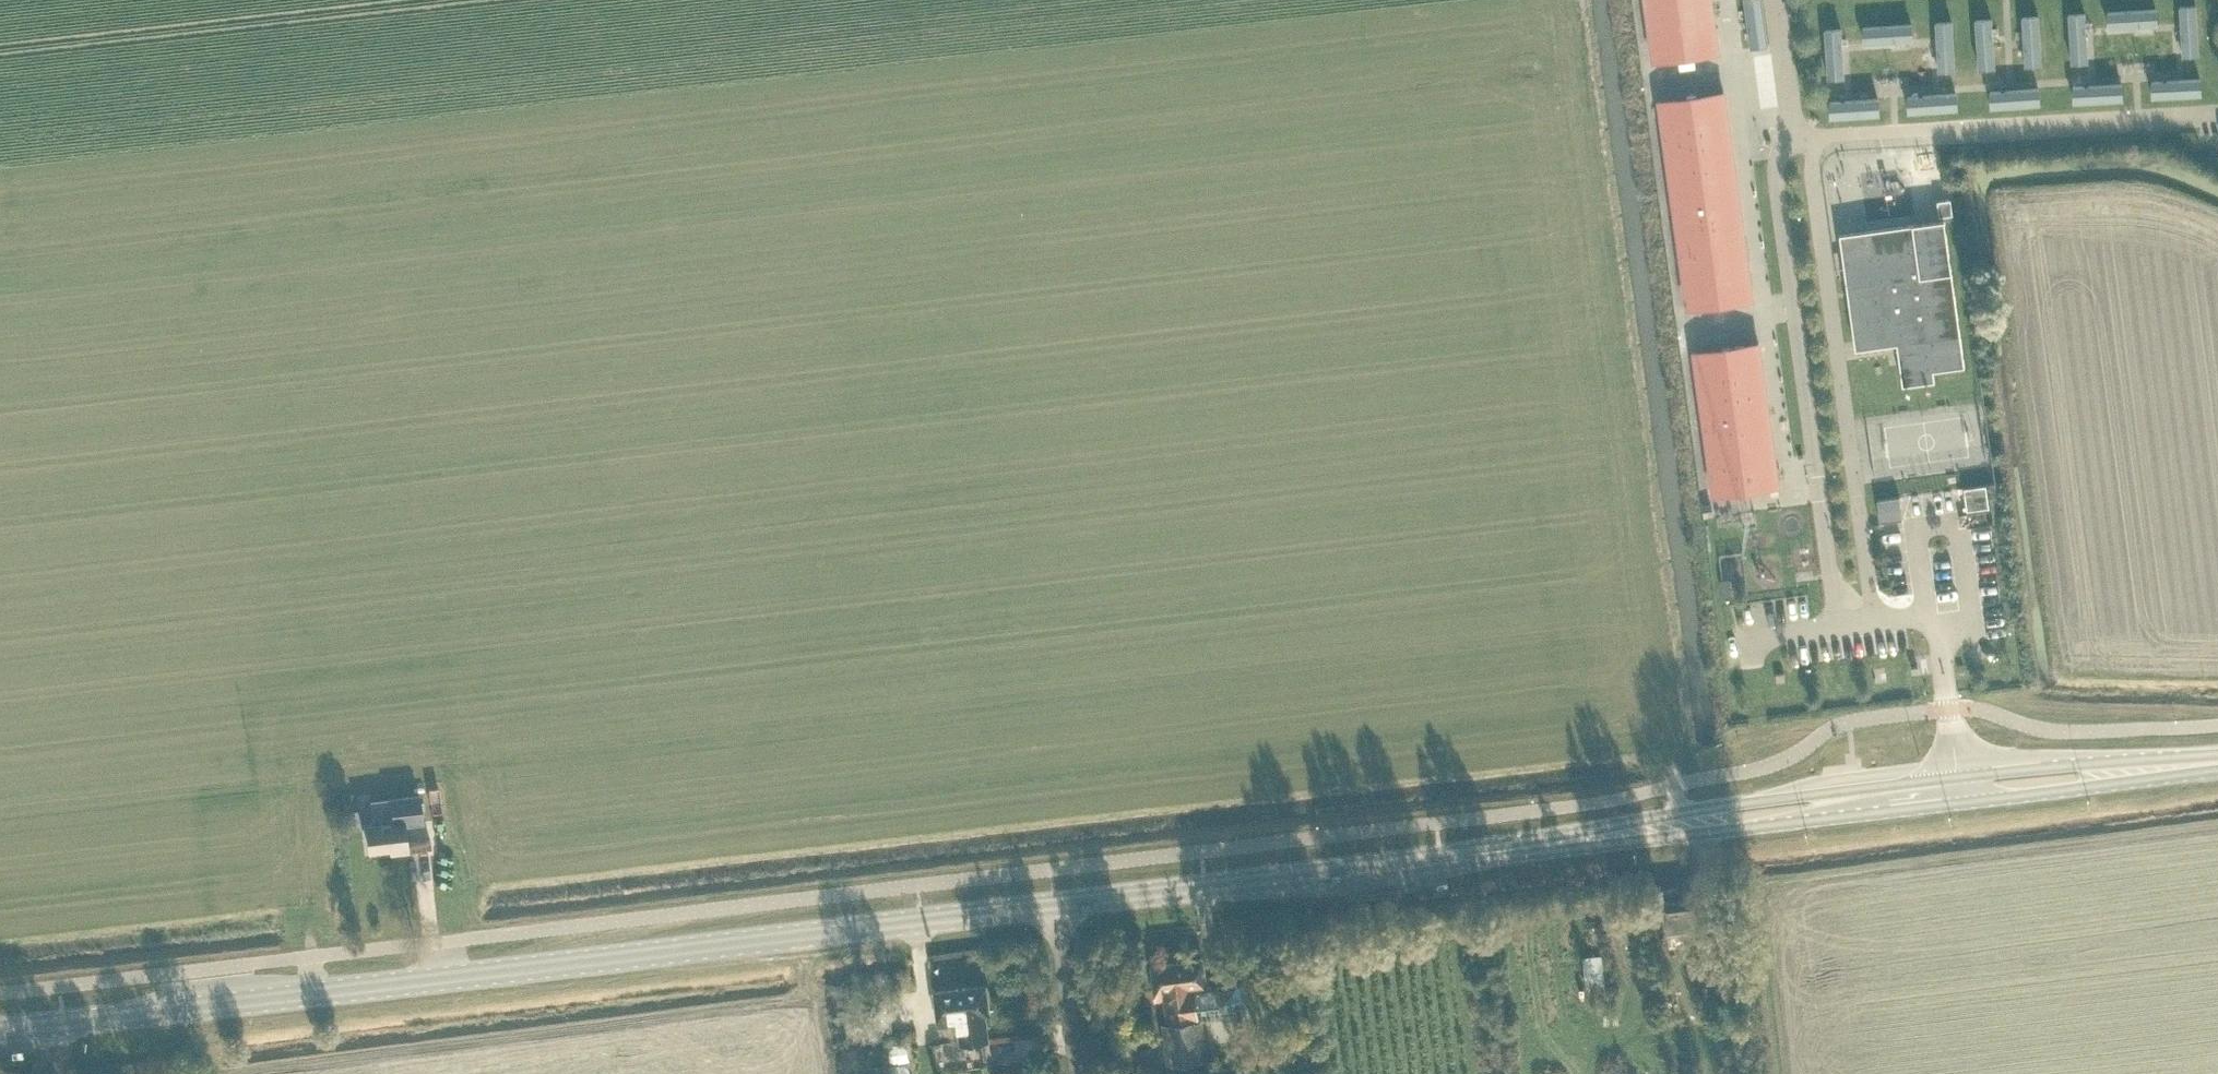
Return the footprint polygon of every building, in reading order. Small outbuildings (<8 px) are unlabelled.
[(1717,52),(1710,0),(1645,0),(1653,61),(1717,52)] [(1749,46),(1767,43),(1762,0),(1743,0),(1749,46)] [(2197,1),(2180,2),(2181,23),(2182,54),(2199,53),(2197,1)] [(2106,11),(2107,27),(2157,24),(2156,7),(2106,11)] [(2085,9),(2068,10),(2070,61),(2087,61),(2086,21),(2085,9)] [(2038,12),(2020,13),(2022,39),(2023,47),(2024,65),(2041,64),(2038,12)] [(1991,15),(1974,16),(1977,68),(1994,67),(1993,43),(1992,27),(1991,15)] [(1952,18),(1935,19),(1936,37),(1938,70),(1955,69),(1952,18)] [(1860,25),(1862,42),(1912,39),(1910,21),(1860,25)] [(1840,25),(1823,26),(1826,78),(1843,77),(1841,38),(1840,25)] [(2150,80),(2151,96),(2201,94),(2200,77),(2183,78),(2150,80)] [(2071,85),(2072,101),(2122,98),(2121,82),(2071,85)] [(1989,90),(1990,106),(2040,103),(2039,87),(1989,90)] [(1687,308),(1751,299),(1723,91),(1659,100),(1687,308)] [(1906,95),(1907,112),(1957,109),(1956,92),(1906,95)] [(1828,99),(1829,116),(1879,114),(1878,97),(1835,99),(1828,99)] [(1952,214),(1950,198),(1936,199),(1938,216),(1952,214)] [(1944,219),(1839,234),(1845,275),(1847,291),(1848,297),(1854,340),(1855,349),(1897,343),(1900,363),(1903,384),(1934,380),(1933,370),(1964,365),(1944,219)] [(1713,494),(1777,486),(1758,342),(1693,351),(1713,494)] [(1989,506),(1986,483),(1963,487),(1966,509),(1989,506)] [(1902,518),(1899,496),(1877,499),(1880,521),(1902,518)] [(406,850),(403,823),(422,821),(419,792),(369,798),(372,822),(365,823),(369,850),(390,847),(390,851),(406,850)] [(1242,982),(1206,986),(1203,958),(1151,964),(1155,999),(1163,998),(1166,1021),(1161,1021),(1166,1062),(1207,1058),(1202,1018),(1245,1013),(1242,982)] [(986,1020),(990,1019),(986,985),(934,991),(938,1026),(958,1023),(960,1043),(988,1039),(986,1020)] [(880,1041),(869,1042),(870,1053),(881,1051),(880,1041)] [(1026,1060),(996,1063),(998,1073),(1028,1073),(1026,1060)] [(886,1062),(866,1066),(867,1073),(888,1073),(886,1062)]
